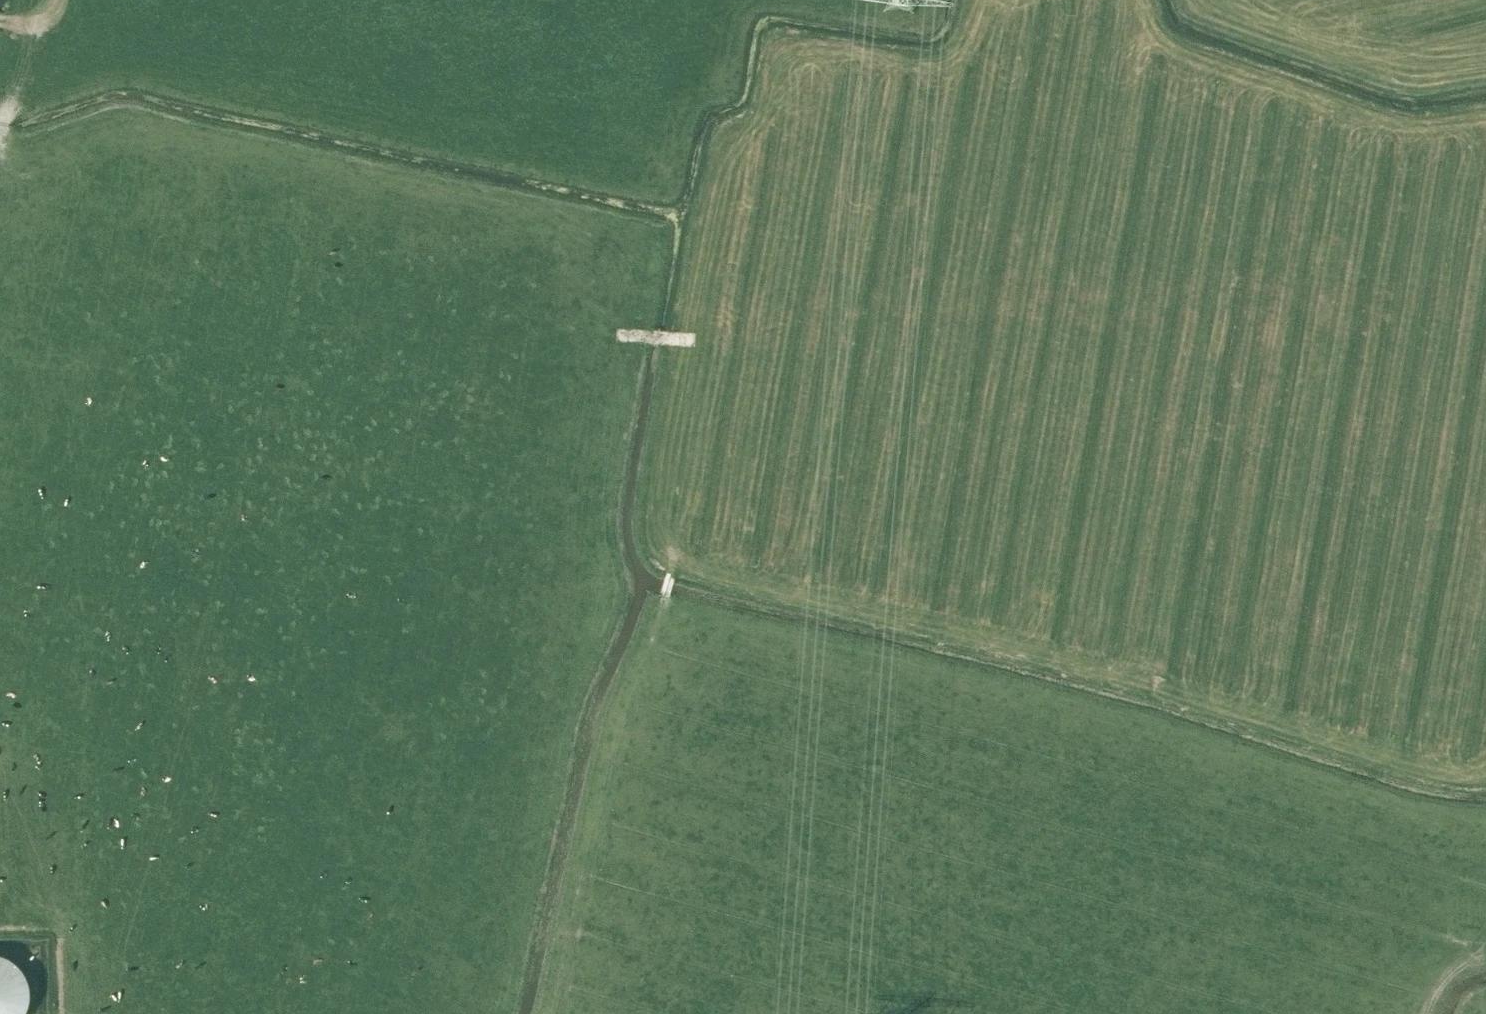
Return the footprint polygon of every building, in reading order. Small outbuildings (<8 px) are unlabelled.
[(24,1013),(25,1011),(26,1008),(27,1006),(28,1003),(28,1001),(28,998),(28,995),(28,992),(28,989),(27,986),(27,984),(25,980),(23,976),(21,973),(21,972),(19,970),(17,968),(14,964),(10,962),(6,960),(3,958),(1,958),(0,957),(0,1013),(24,1013)]
